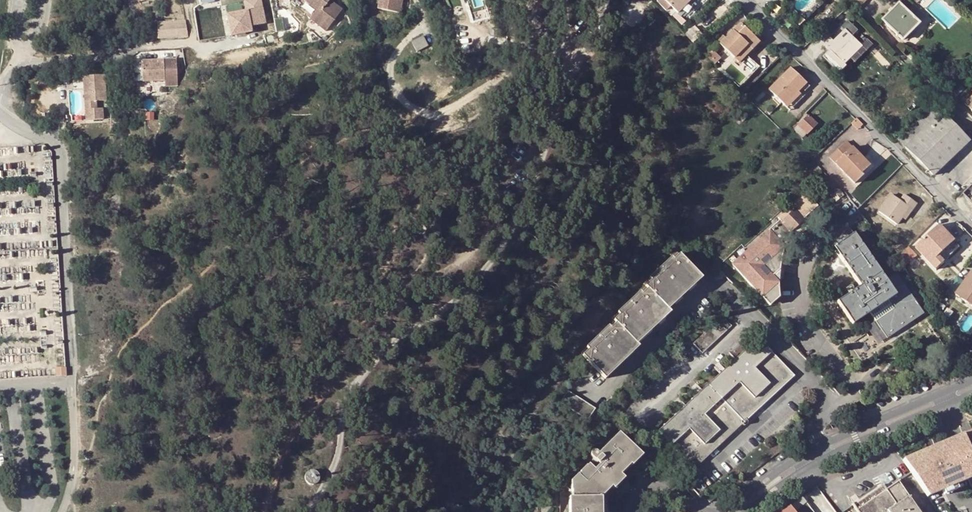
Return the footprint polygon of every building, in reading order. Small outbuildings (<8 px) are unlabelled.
[(265,22),(261,0),(242,0),(243,8),(221,12),(226,35),(249,31),(248,25),(265,22)] [(306,2),(320,9),(315,18),(333,28),(345,6),(334,0),(307,0),(306,2)] [(381,8),(403,12),(405,0),(382,0),(381,8)] [(855,10),(865,0),(845,0),(855,10)] [(898,3),(882,19),(900,38),(909,29),(917,21),(914,18),(898,3)] [(790,19),(779,9),(772,16),(782,27),(790,19)] [(744,51),(739,46),(753,32),(738,18),(724,32),(722,30),(715,38),(717,40),(727,49),(737,58),(744,51)] [(156,21),(157,38),(188,36),(187,19),(156,21)] [(821,56),(838,72),(845,65),(842,62),(848,56),(860,45),(856,40),(851,36),(857,30),(847,20),(841,26),(845,30),(833,41),(831,39),(825,47),(828,50),(821,56)] [(753,32),(739,46),(744,51),(758,36),(753,32)] [(275,34),(267,36),(269,44),(277,42),(275,34)] [(862,34),(856,40),(860,45),(848,56),(854,62),(871,44),(862,34)] [(428,46),(423,36),(412,42),(417,52),(428,46)] [(825,47),(831,39),(830,38),(823,45),(825,47)] [(705,53),(714,62),(727,49),(717,40),(705,53)] [(736,66),(747,75),(757,65),(746,55),(736,66)] [(165,80),(164,61),(141,63),(143,81),(165,80)] [(805,81),(789,65),(767,87),(782,104),(805,81)] [(98,101),(107,100),(104,76),(83,79),(88,123),(106,121),(105,109),(99,110),(98,101)] [(808,84),(805,81),(782,104),(787,109),(801,95),(799,93),(808,84)] [(135,95),(134,87),(123,88),(124,96),(135,95)] [(932,175),(969,140),(962,133),(941,110),(934,103),(897,139),(932,175)] [(941,110),(962,133),(968,126),(946,105),(941,110)] [(805,113),(791,126),(802,137),(806,133),(798,124),(808,115),(805,113)] [(808,115),(798,124),(806,133),(816,123),(808,115)] [(851,123),(855,128),(861,123),(856,118),(851,123)] [(846,140),(829,157),(834,163),(853,183),(862,175),(860,173),(869,164),(863,157),(852,146),(846,140)] [(961,187),(965,190),(964,192),(971,200),(971,176),(961,187)] [(822,184),(824,186),(831,180),(829,177),(822,184)] [(839,199),(843,195),(839,189),(831,180),(824,186),(835,201),(839,199)] [(779,241),(818,206),(805,192),(802,190),(797,195),(799,198),(778,217),(780,220),(769,230),(748,249),(751,252),(734,267),(769,306),(779,297),(779,295),(778,283),(779,271),(782,257),(786,257),(788,247),(783,247),(779,241)] [(917,203),(904,194),(900,200),(892,195),(879,213),(897,225),(903,217),(909,208),(912,210),(917,203)] [(906,219),(912,210),(909,208),(903,217),(906,219)] [(959,247),(939,224),(915,247),(936,269),(959,247)] [(965,230),(960,225),(955,230),(960,235),(965,230)] [(886,338),(916,317),(923,313),(895,272),(885,279),(854,232),(849,226),(830,240),(860,285),(837,301),(852,323),(869,312),(875,321),(879,318),(884,326),(880,329),(886,338)] [(438,239),(439,236),(440,234),(439,231),(437,229),(435,227),(433,227),(430,227),(428,228),(426,229),(424,231),(424,234),(424,236),(425,239),(426,241),(428,242),(431,243),(434,242),(436,241),(438,239)] [(915,254),(907,246),(895,258),(901,265),(903,268),(915,254)] [(687,291),(701,278),(679,254),(677,251),(676,253),(671,257),(649,277),(643,283),(645,285),(639,291),(617,311),(611,317),(613,319),(614,320),(608,325),(586,346),(580,352),(582,354),(604,378),(618,365),(615,361),(621,356),(624,360),(638,346),(636,344),(650,331),(646,327),(652,322),(655,325),(670,312),(667,309),(682,296),(678,292),(684,287),(687,291)] [(971,306),(971,273),(971,272),(955,293),(971,306)] [(731,325),(722,316),(693,342),(702,352),(731,325)] [(880,329),(884,326),(879,318),(875,321),(880,329)] [(747,420),(747,419),(794,375),(771,352),(760,340),(764,337),(762,334),(758,337),(735,358),(730,364),(708,384),(685,406),(680,410),(658,430),(671,444),(694,468),(742,424),(743,424),(744,424),(745,424),(746,424),(746,423),(747,422),(747,421),(747,420)] [(568,390),(560,402),(587,420),(594,409),(594,408),(568,390)] [(963,434),(965,439),(971,455),(971,431),(963,434)] [(570,490),(571,491),(572,498),(568,498),(569,511),(609,511),(609,498),(646,461),(641,456),(619,433),(598,453),(596,452),(595,451),(594,451),(593,451),(592,451),(592,452),(591,452),(590,453),(590,454),(590,455),(590,456),(599,465),(594,470),(588,464),(586,467),(585,466),(571,480),(565,486),(570,490)] [(963,434),(942,443),(944,448),(965,439),(963,434)] [(965,439),(944,448),(942,443),(942,442),(927,449),(929,454),(905,463),(927,496),(971,478),(971,455),(965,439)] [(902,459),(905,463),(929,454),(927,449),(902,459)] [(319,481),(320,479),(320,476),(320,474),(318,472),(316,470),(314,469),(311,469),(309,470),(307,472),(306,474),(305,476),(305,479),(306,481),(308,483),(310,484),(312,485),(315,484),(317,483),(319,481)] [(900,483),(886,493),(858,511),(920,511),(900,483)] [(857,511),(858,511),(886,493),(881,488),(853,507),(857,511)] [(710,489),(703,495),(709,502),(716,496),(710,489)] [(782,511),(814,511),(805,502),(801,505),(798,500),(782,511)]
